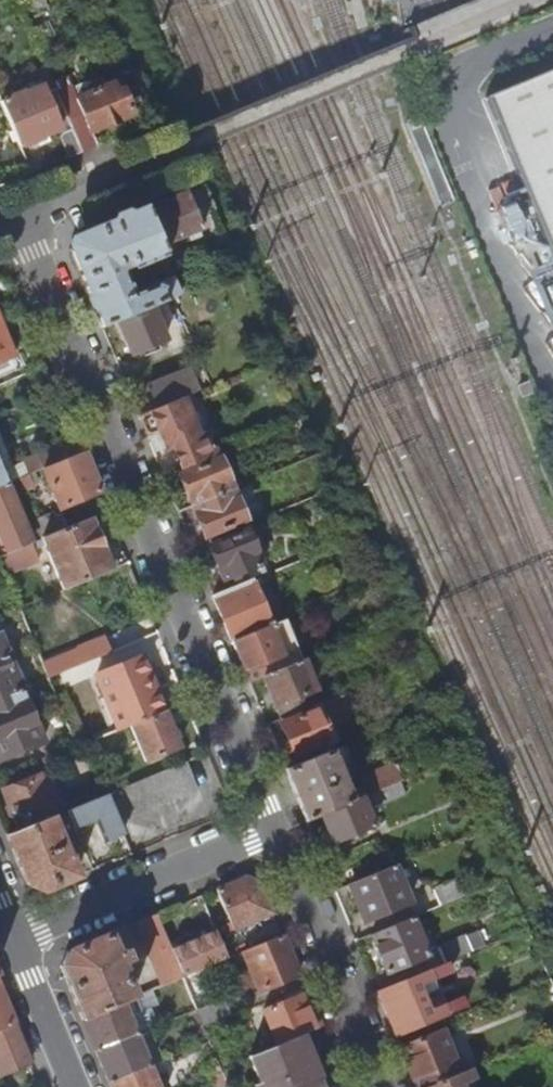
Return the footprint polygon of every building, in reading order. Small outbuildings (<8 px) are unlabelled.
[(22,8),(19,0),(1,0),(0,0),(0,14),(22,8)] [(2,102),(21,150),(41,141),(41,139),(59,131),(62,136),(60,138),(69,160),(82,154),(58,95),(46,66),(35,71),(42,87),(24,95),(22,94),(2,102)] [(486,101),(552,265),(552,73),(486,101)] [(74,88),(58,95),(82,154),(97,148),(91,134),(105,128),(106,131),(117,126),(116,123),(131,117),(142,112),(145,105),(141,92),(134,89),(124,93),(120,83),(79,99),(74,88)] [(405,129),(425,179),(443,172),(423,122),(405,129)] [(146,212),(162,250),(202,233),(186,196),(146,212)] [(501,211),(514,229),(526,220),(513,202),(501,211)] [(71,255),(102,330),(121,323),(153,310),(182,298),(175,281),(134,297),(126,279),(122,277),(120,271),(124,269),(126,273),(127,274),(128,275),(130,275),(166,259),(162,250),(146,212),(77,240),(71,255)] [(552,334),(552,265),(529,275),(552,334)] [(121,323),(135,355),(167,342),(153,310),(121,323)] [(14,358),(0,324),(0,365),(14,358)] [(186,372),(148,387),(158,412),(184,402),(197,397),(186,372)] [(160,437),(167,452),(173,449),(183,473),(216,459),(206,436),(199,439),(184,402),(158,412),(139,420),(148,442),(160,437)] [(8,486),(18,482),(25,479),(20,466),(14,469),(0,435),(0,467),(8,486)] [(79,442),(20,466),(25,479),(30,477),(43,472),(84,454),(79,442)] [(43,472),(60,512),(101,495),(84,454),(43,472)] [(221,463),(181,480),(193,510),(234,493),(221,463)] [(18,482),(24,494),(35,490),(30,477),(25,479),(18,482)] [(4,559),(33,547),(8,486),(0,490),(0,561),(4,559)] [(234,493),(193,510),(206,539),(246,522),(234,493)] [(55,515),(35,523),(43,543),(44,543),(70,532),(63,517),(57,519),(55,515)] [(44,543),(64,592),(111,573),(90,524),(70,532),(44,543)] [(213,555),(227,588),(262,574),(248,541),(213,555)] [(4,559),(8,569),(38,558),(33,547),(4,559)] [(3,571),(8,569),(4,559),(0,561),(0,564),(3,571)] [(214,600),(233,645),(273,629),(254,584),(214,600)] [(233,645),(251,688),(265,682),(263,680),(301,665),(283,624),(273,629),(233,645)] [(22,692),(1,639),(0,639),(0,701),(22,692)] [(79,655),(44,670),(49,680),(107,656),(102,643),(78,653),(79,655)] [(97,679),(119,733),(132,728),(165,714),(142,661),(97,679)] [(265,682),(277,711),(306,698),(315,694),(302,664),(301,665),(263,680),(265,682)] [(44,744),(22,692),(0,701),(0,762),(44,744)] [(284,729),(297,760),(331,746),(321,722),(354,708),(349,696),(316,709),(318,715),(284,729)] [(277,711),(282,723),(311,711),(306,698),(277,711)] [(132,728),(140,747),(147,763),(180,750),(165,714),(132,728)] [(97,743),(105,761),(140,747),(132,728),(119,733),(97,743)] [(86,747),(95,768),(106,763),(105,761),(97,743),(86,747)] [(358,744),(287,774),(308,824),(322,818),(352,805),(337,769),(364,758),(358,744)] [(188,764),(107,797),(115,815),(120,825),(199,792),(188,764)] [(366,784),(372,797),(396,787),(391,774),(366,784)] [(6,793),(22,833),(51,821),(58,818),(55,811),(66,806),(55,781),(44,785),(41,779),(6,793)] [(372,797),(364,800),(367,808),(401,794),(398,786),(396,787),(372,797)] [(77,810),(84,828),(115,815),(107,797),(77,810)] [(322,818),(335,847),(374,831),(362,801),(352,805),(322,818)] [(21,868),(30,889),(45,895),(79,880),(71,861),(68,862),(63,849),(51,821),(22,833),(9,839),(21,868)] [(63,849),(68,862),(71,861),(77,859),(72,846),(63,849)] [(352,888),(367,925),(412,906),(397,869),(352,888)] [(219,893),(232,926),(227,929),(230,936),(276,917),(263,887),(248,881),(219,893)] [(438,893),(444,908),(472,897),(465,881),(438,893)] [(138,926),(164,989),(185,980),(173,953),(159,918),(138,926)] [(373,938),(389,977),(433,958),(418,919),(373,938)] [(64,970),(85,1021),(127,1004),(135,1001),(124,974),(132,970),(129,962),(137,958),(126,931),(68,955),(64,970)] [(479,932),(440,948),(448,966),(451,965),(487,950),(479,932)] [(173,953),(185,980),(231,961),(219,934),(173,953)] [(244,956),(260,995),(301,978),(285,939),(244,956)] [(448,966),(379,995),(397,1039),(469,1009),(465,1000),(433,1013),(422,988),(454,974),(451,965),(448,966)] [(16,1026),(0,988),(0,1032),(16,1026)] [(265,1014),(279,1047),(303,1038),(322,1030),(313,1008),(303,1013),(298,1001),(265,1014)] [(199,1015),(206,1030),(234,1019),(227,1003),(199,1015)] [(85,1021),(98,1054),(140,1036),(127,1004),(85,1021)] [(191,1015),(202,1042),(209,1039),(206,1030),(199,1015),(198,1012),(191,1015)] [(3,1079),(32,1066),(16,1026),(0,1032),(0,1073),(3,1079)] [(140,1036),(154,1069),(165,1064),(151,1032),(140,1036)] [(417,1086),(437,1086),(462,1077),(444,1035),(402,1051),(417,1086)] [(98,1054),(112,1086),(154,1069),(140,1036),(98,1054)] [(263,1086),(264,1086),(271,1084),(272,1086),(310,1086),(321,1082),(303,1038),(279,1047),(252,1059),(263,1086)] [(207,1063),(213,1079),(224,1075),(222,1071),(217,1058),(207,1063)] [(112,1086),(161,1086),(154,1069),(112,1086)] [(465,1085),(476,1080),(473,1073),(462,1077),(437,1086),(466,1086),(465,1085)] [(217,1086),(229,1086),(224,1075),(213,1079),(217,1086)]
